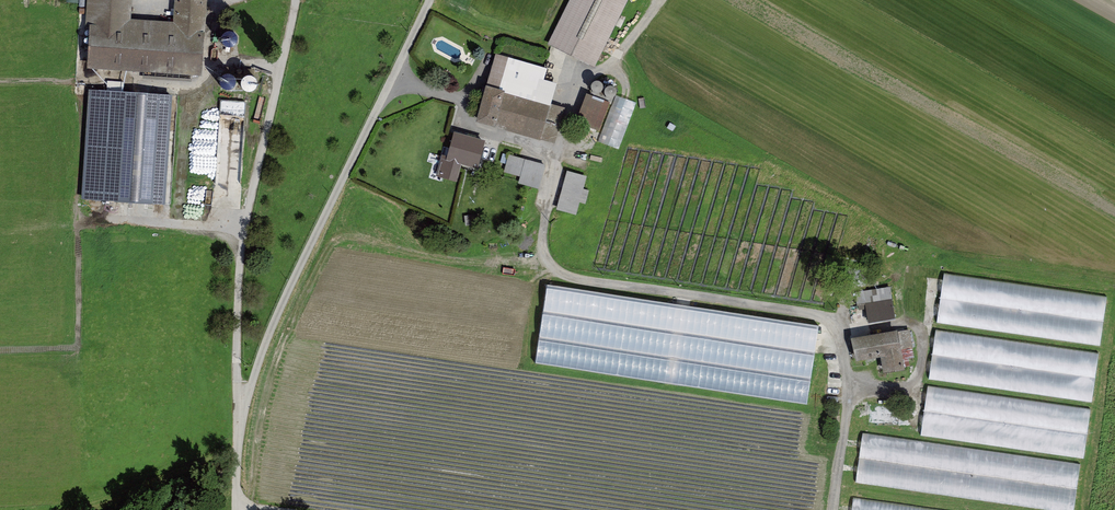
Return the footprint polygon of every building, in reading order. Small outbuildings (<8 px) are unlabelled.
[(86,70),(203,75),(206,0),(204,0),(175,0),(174,22),(131,20),(132,0),(89,0),(86,70)] [(548,44),(595,67),(628,0),(570,0),(548,44)] [(237,36),(236,34),(233,32),(231,31),(228,31),(225,32),(223,34),(222,36),(221,39),(221,42),(223,44),(225,46),(227,48),(230,48),(232,47),(235,46),(237,44),(238,41),(238,39),(237,36)] [(547,69),(495,54),(486,85),(505,91),(505,93),(550,106),(557,84),(544,80),(547,69)] [(235,79),(233,76),(231,75),(228,74),(225,74),(223,75),(221,77),(219,79),(219,82),(219,85),(220,87),(222,89),(225,90),(227,91),(230,90),(232,89),(234,87),(235,84),(236,81),(235,79)] [(257,80),(255,77),(253,76),(250,75),(248,75),(245,76),(243,78),(241,80),(241,83),(241,86),(242,88),(244,90),(247,91),(250,92),(252,91),(255,90),(257,88),(258,85),(258,82),(257,80)] [(603,88),(603,86),(602,84),(601,83),(599,82),(597,81),(596,82),(594,83),(592,84),(591,86),(591,88),(592,90),(593,92),(595,93),(597,93),(599,93),(601,92),(602,91),(603,89),(603,88)] [(505,91),(486,85),(475,122),(540,141),(550,106),(505,93),(505,91)] [(617,92),(616,90),(616,89),(614,87),(613,86),(611,86),(609,86),(607,87),(606,89),(605,90),(605,92),(605,94),(606,96),(608,97),(610,98),(612,98),(614,97),(615,96),(616,94),(617,92)] [(171,94),(89,90),(83,199),(165,204),(171,94)] [(609,102),(586,95),(577,123),(600,130),(609,102)] [(220,114),(220,100),(205,100),(205,114),(220,114)] [(243,186),(245,101),(220,100),(218,185),(243,186)] [(485,140),(454,132),(448,156),(442,155),(436,176),(456,181),(460,164),(477,168),(485,140)] [(545,165),(509,155),(504,172),(520,176),(518,183),(538,189),(545,165)] [(576,214),(579,202),(585,204),(589,190),(583,188),(586,176),(567,171),(556,209),(576,214)] [(1103,345),(1109,293),(942,273),(936,325),(1103,345)] [(820,319),(547,285),(537,365),(810,398),(820,319)] [(868,321),(868,323),(895,319),(890,287),(856,292),(858,306),(866,304),(868,321)] [(899,330),(851,338),(855,361),(881,357),(884,374),(906,370),(899,330)] [(929,381),(1094,400),(1100,350),(935,331),(929,381)] [(1086,457),(1092,406),(927,387),(921,438),(1086,457)] [(1061,509),(1076,509),(1082,459),(862,434),(856,487),(1061,509)] [(853,501),(852,509),(936,509),(853,501)]
